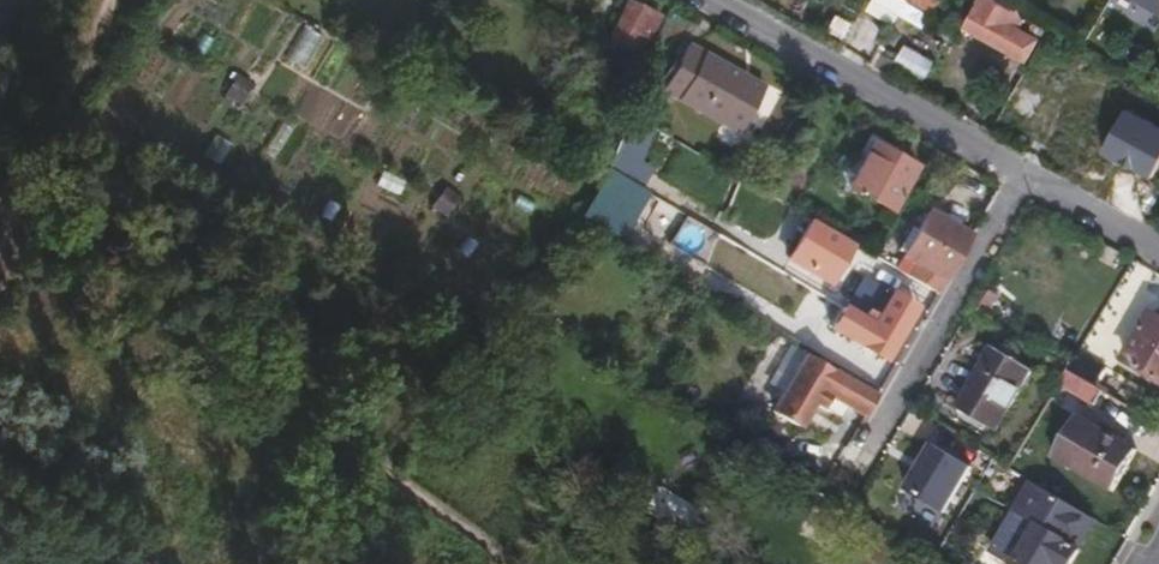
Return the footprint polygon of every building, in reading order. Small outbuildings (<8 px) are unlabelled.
[(918,27),(935,0),(875,0),(918,27)] [(1025,12),(1003,0),(977,0),(961,28),(1022,60),(1035,38),(1017,27),(1025,12)] [(640,51),(658,18),(628,2),(609,36),(640,51)] [(739,134),(764,87),(685,46),(661,94),(739,134)] [(1019,77),(1003,110),(1030,123),(1046,90),(1019,77)] [(650,126),(657,112),(637,101),(629,115),(650,126)] [(885,216),(914,166),(872,142),(848,185),(882,204),(877,212),(885,216)] [(934,292),(969,233),(926,209),(901,252),(916,261),(907,277),(934,292)] [(833,234),(828,243),(806,230),(796,247),(812,256),(807,265),(813,269),(811,273),(828,283),(850,243),(833,234)] [(877,318),(864,311),(850,336),(884,355),(918,297),(896,284),(877,318)] [(1152,313),(1124,360),(1158,380),(1158,317),(1152,313)] [(866,385),(884,355),(850,336),(833,366),(866,385)] [(993,429),(1030,368),(991,345),(953,406),(993,429)] [(813,404),(820,392),(819,391),(806,383),(808,380),(819,361),(803,352),(769,411),(794,425),(808,401),(813,404)] [(808,380),(821,387),(819,391),(820,392),(861,416),(874,393),(819,361),(808,380)] [(1091,402),(1099,388),(1065,368),(1057,383),(1091,402)] [(1110,489),(1135,449),(1074,413),(1050,453),(1110,489)] [(1059,497),(1030,481),(1012,510),(1036,524),(1074,547),(1092,517),(1059,497)] [(857,513),(871,489),(863,484),(849,509),(857,513)] [(1012,563),(1036,524),(1012,510),(988,550),(1012,563)] [(1078,548),(1074,547),(1036,524),(1012,563),(1053,563),(1054,563),(1068,563),(1078,548)]
